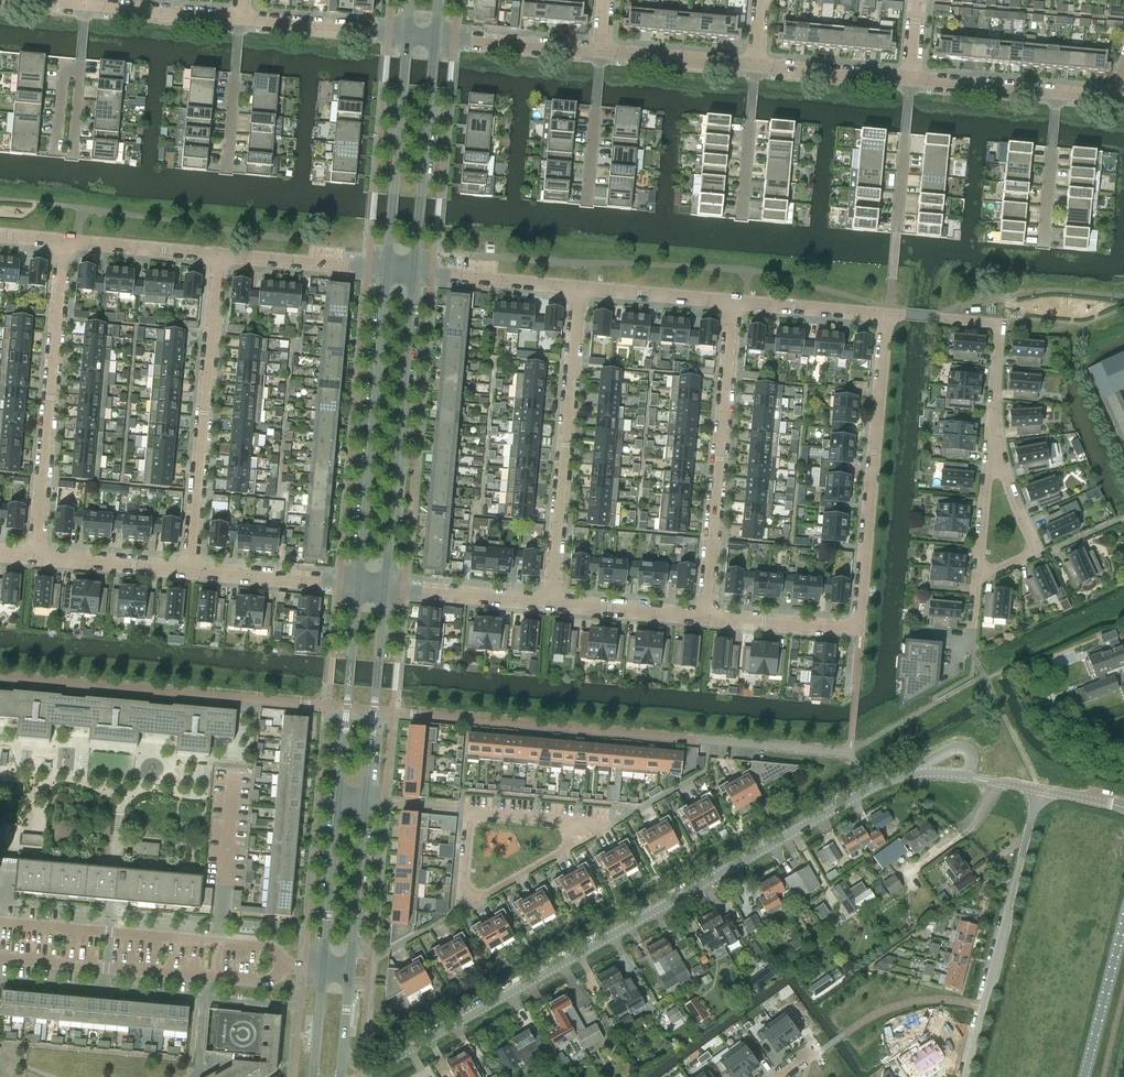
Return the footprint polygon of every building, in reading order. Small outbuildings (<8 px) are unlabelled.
[(337,0),(330,0),(329,12),(336,13),(337,0)] [(352,14),(363,15),(363,13),(372,14),(373,0),(370,0),(354,0),(352,14)] [(474,5),(475,5),(475,9),(499,12),(500,1),(489,0),(474,0),(474,5)] [(521,19),(527,20),(527,21),(534,22),(534,21),(536,0),(523,0),(521,19)] [(534,21),(539,21),(539,22),(546,23),(546,22),(548,0),(536,0),(534,21)] [(546,22),(551,22),(551,23),(558,24),(558,23),(560,0),(548,0),(546,22)] [(558,23),(562,23),(562,24),(569,25),(570,24),(572,0),(560,0),(558,23)] [(570,24),(574,24),(574,26),(581,26),(581,25),(586,25),(587,18),(582,18),(584,1),(574,0),(572,0),(570,24)] [(902,3),(886,1),(886,9),(902,10),(902,3)] [(628,22),(623,21),(623,29),(627,29),(627,30),(634,31),(634,30),(639,30),(641,6),(629,5),(628,22)] [(933,5),(932,13),(948,14),(949,7),(933,5)] [(641,6),(639,30),(639,31),(646,32),(646,31),(651,31),(653,7),(641,6)] [(653,7),(651,31),(651,32),(658,33),(658,32),(663,32),(665,8),(653,7)] [(665,8),(663,32),(663,34),(670,34),(670,33),(675,33),(677,9),(665,8)] [(475,9),(474,23),(483,24),(483,26),(497,27),(499,12),(475,9)] [(677,9),(675,33),(675,35),(682,35),(682,34),(686,34),(689,10),(677,9)] [(689,10),(686,34),(686,36),(693,36),(694,35),(698,35),(700,11),(689,10)] [(1109,10),(1109,17),(1123,19),(1123,11),(1109,10)] [(700,11),(698,35),(698,37),(705,37),(705,36),(710,36),(713,13),(700,11)] [(518,13),(511,13),(510,29),(517,29),(518,13)] [(725,14),(713,13),(710,36),(710,38),(717,38),(717,37),(723,38),(725,14)] [(737,15),(725,14),(723,38),(728,38),(728,39),(735,40),(735,39),(739,39),(740,32),(735,31),(737,15)] [(778,35),(777,43),(782,43),(782,44),(789,45),(789,44),(793,44),(795,24),(796,20),(784,19),(783,23),(782,36),(778,35)] [(793,44),(793,45),(800,46),(801,45),(805,45),(808,21),(796,20),(795,24),(793,44)] [(805,45),(805,46),(812,47),(812,46),(817,46),(820,22),(808,21),(805,45)] [(879,28),(877,52),(882,52),(882,53),(889,54),(889,53),(894,53),(894,46),(890,46),(891,29),(894,29),(895,22),(880,21),(879,28)] [(1106,21),(1106,22),(1106,28),(1122,30),(1122,22),(1106,21)] [(817,46),(817,48),(824,48),(824,47),(829,47),(832,23),(820,22),(817,46)] [(829,47),(829,49),(836,49),(836,48),(841,48),(844,24),(832,23),(829,47)] [(841,48),(841,50),(848,50),(848,49),(852,49),(856,25),(844,24),(841,48)] [(852,49),(852,51),(860,51),(860,50),(865,51),(867,27),(856,25),(852,49)] [(865,51),(864,52),(871,52),(872,51),(877,52),(879,28),(867,27),(865,51)] [(933,49),(933,57),(937,57),(937,58),(944,59),(944,58),(949,58),(951,34),(939,33),(938,50),(933,49)] [(951,34),(949,58),(949,59),(956,60),(956,59),(961,59),(963,35),(951,34)] [(963,35),(961,59),(961,61),(968,61),(968,60),(973,60),(975,36),(963,35)] [(1032,66),(1034,42),(1035,36),(1023,35),(1022,41),(1020,65),(1020,66),(1027,67),(1027,65),(1032,66)] [(975,36),(973,60),(972,62),(980,62),(980,61),(984,61),(987,37),(975,36)] [(987,37),(984,61),(984,63),(991,63),(992,62),(996,62),(998,38),(987,37)] [(998,38),(996,62),(996,64),(1003,64),(1003,63),(1008,64),(1010,40),(998,38)] [(1020,65),(1022,41),(1010,40),(1008,64),(1008,65),(1015,66),(1015,64),(1020,65)] [(1044,67),(1046,43),(1034,42),(1032,66),(1032,67),(1039,68),(1039,66),(1044,67)] [(1046,43),(1044,67),(1044,68),(1051,69),(1051,67),(1056,68),(1058,44),(1046,43)] [(1058,44),(1056,68),(1056,69),(1063,70),(1063,68),(1068,69),(1070,45),(1058,44)] [(1070,45),(1068,69),(1067,70),(1075,71),(1075,70),(1079,70),(1082,46),(1070,45)] [(1082,46),(1079,70),(1079,71),(1086,72),(1087,71),(1092,71),(1094,47),(1082,46)] [(1106,48),(1094,47),(1092,71),(1097,72),(1097,73),(1104,74),(1104,72),(1109,73),(1109,65),(1105,65),(1106,48)] [(45,56),(20,54),(18,74),(44,76),(45,56)] [(100,62),(98,81),(123,83),(128,84),(129,74),(124,74),(124,64),(124,63),(100,61),(100,62)] [(215,72),(191,69),(189,89),(213,92),(215,72)] [(42,96),(44,76),(18,74),(16,94),(42,96)] [(255,76),(253,95),(277,97),(279,78),(279,77),(255,75),(255,76)] [(98,81),(97,101),(121,103),(123,83),(98,81)] [(364,85),(340,83),(338,103),(362,105),(364,85)] [(213,92),(189,89),(187,109),(212,111),(213,92)] [(40,116),(42,96),(16,94),(14,114),(40,116)] [(253,95),(251,115),(275,117),(277,97),(253,95)] [(493,97),(469,95),(467,115),(491,117),(493,97)] [(97,101),(95,121),(119,123),(121,103),(97,101)] [(576,104),(552,102),(550,122),(574,124),(576,104)] [(362,105),(338,103),(336,123),(360,125),(362,105)] [(640,110),(615,108),(613,128),(638,130),(640,110)] [(212,111),(187,109),(186,129),(210,131),(212,111)] [(38,136),(40,116),(14,114),(12,134),(38,136)] [(251,115),(249,135),(273,137),(275,117),(251,115)] [(491,117),(467,115),(465,134),(490,137),(491,117)] [(730,118),(706,116),(704,136),(728,138),(730,118)] [(95,121),(93,141),(117,143),(119,123),(95,121)] [(574,124),(550,122),(548,142),(572,144),(574,124)] [(794,124),(770,122),(768,142),(792,144),(794,124)] [(360,125),(336,123),(334,143),(358,145),(360,125)] [(638,130),(613,128),(612,148),(636,150),(638,130)] [(210,131),(186,129),(184,149),(208,151),(210,131)] [(885,132),(861,130),(859,150),(883,152),(885,132)] [(36,156),(38,136),(12,134),(11,153),(36,156)] [(490,137),(465,134),(464,154),(488,157),(490,137)] [(249,135),(247,155),(272,157),(273,137),(249,135)] [(728,138),(704,136),(702,156),(727,158),(728,138)] [(925,137),(923,156),(947,158),(949,139),(949,138),(925,136),(925,137)] [(91,160),(91,161),(115,163),(116,162),(117,143),(93,141),(91,160)] [(572,144),(548,142),(546,162),(570,164),(572,144)] [(792,144),(768,142),(766,162),(790,164),(792,144)] [(358,145),(334,143),(332,163),(357,165),(358,145)] [(1032,146),(1008,143),(1006,163),(1030,166),(1032,146)] [(139,153),(140,145),(132,145),(132,152),(139,153)] [(636,150),(612,148),(610,168),(634,170),(636,150)] [(208,151),(184,149),(182,169),(206,171),(208,151)] [(1071,150),(1069,169),(1100,172),(1102,152),(1071,149),(1071,150)] [(883,152),(859,150),(857,170),(881,172),(883,152)] [(488,157),(464,154),(462,174),(486,177),(488,157)] [(246,174),(246,175),(270,177),(270,176),(276,177),(278,158),(272,157),(247,155),(246,174)] [(727,158),(702,156),(701,176),(725,178),(727,158)] [(923,156),(921,176),(945,178),(947,158),(923,156)] [(570,164),(546,162),(544,182),(569,184),(570,164)] [(790,164),(766,162),(764,182),(788,184),(790,164)] [(357,165),(332,163),(331,182),(355,185),(357,165)] [(1030,166),(1006,163),(1004,183),(1028,185),(1030,166)] [(634,170),(610,168),(608,188),(632,190),(634,170)] [(1069,169),(1068,189),(1092,191),(1098,192),(1100,172),(1069,169)] [(881,172),(857,170),(855,190),(880,192),(881,172)] [(486,177),(462,174),(460,194),(484,196),(486,177)] [(725,178),(701,176),(699,196),(723,198),(725,178)] [(921,176),(919,196),(943,198),(945,178),(921,176)] [(569,184),(544,182),(543,202),(567,204),(569,184)] [(788,184),(764,182),(762,202),(787,204),(788,184)] [(1028,185),(1004,183),(1002,203),(1026,205),(1028,185)] [(632,190),(608,188),(606,208),(630,210),(632,190)] [(1068,189),(1066,209),(1090,211),(1092,191),(1068,189)] [(878,212),(880,192),(855,190),(854,210),(878,212)] [(723,198),(699,196),(697,216),(721,218),(723,198)] [(919,196),(917,216),(941,218),(943,198),(919,196)] [(787,204),(762,202),(761,222),(785,224),(787,204)] [(1026,205),(1002,203),(1000,223),(1024,225),(1026,205)] [(876,232),(878,212),(854,210),(848,209),(847,219),(853,220),(852,230),(876,232)] [(1066,209),(1064,229),(1088,231),(1090,211),(1066,209)] [(916,235),(916,236),(940,238),(945,238),(946,228),(941,227),(941,218),(917,216),(916,235)] [(1024,225),(1000,223),(998,243),(1023,245),(1024,225)] [(1062,248),(1062,249),(1086,251),(1086,250),(1088,231),(1064,229),(1062,248)] [(19,260),(6,259),(4,283),(23,285),(25,270),(18,270),(19,260)] [(31,271),(25,270),(23,285),(44,287),(44,283),(47,283),(47,276),(45,276),(46,263),(32,262),(31,271)] [(79,279),(77,279),(76,286),(79,286),(78,290),(98,291),(100,277),(93,277),(94,267),(81,266),(79,279)] [(107,278),(100,277),(98,291),(118,293),(120,270),(108,269),(107,278)] [(134,271),(120,270),(118,293),(138,295),(139,281),(133,280),(134,271)] [(158,297),(160,273),(147,272),(146,282),(139,281),(138,295),(145,296),(145,303),(157,304),(157,297),(158,297)] [(173,274),(160,273),(158,297),(157,297),(157,304),(165,305),(166,298),(178,299),(179,285),(172,284),(173,274)] [(186,285),(179,285),(178,299),(184,299),(184,300),(185,301),(185,302),(185,303),(186,304),(187,305),(188,306),(189,306),(190,307),(192,307),(193,306),(195,306),(196,305),(196,304),(197,303),(198,302),(198,301),(198,297),(201,297),(201,290),(199,290),(200,277),(187,276),(186,285)] [(234,293),(231,293),(230,300),(233,300),(233,304),(253,306),(254,291),(248,291),(248,281),(235,280),(234,293)] [(347,297),(348,286),(340,286),(341,281),(329,280),(328,296),(347,297)] [(261,292),(254,291),(253,306),(272,307),(275,284),(262,283),(261,292)] [(288,285),(275,284),(272,307),(272,315),(285,316),(286,309),(288,285)] [(300,286),(288,285),(286,309),(305,310),(307,296),(300,295),(300,286)] [(449,296),(448,307),(467,308),(471,309),(473,293),(468,292),(457,291),(456,292),(456,296),(449,296)] [(347,297),(328,296),(327,306),(347,308),(347,303),(346,303),(347,297)] [(506,328),(508,305),(495,304),(494,313),(487,312),(486,327),(506,328)] [(522,330),(524,306),(508,305),(506,328),(506,334),(518,335),(518,330),(522,330)] [(347,308),(327,306),(326,311),(319,311),(319,316),(326,317),(345,319),(345,313),(346,313),(347,308)] [(534,307),(524,306),(522,330),(538,331),(539,317),(533,317),(534,307)] [(29,307),(28,314),(44,315),(44,308),(29,307)] [(446,312),(446,317),(447,317),(466,319),(467,308),(448,307),(447,312),(446,312)] [(546,318),(539,317),(538,331),(545,332),(545,333),(545,334),(546,335),(546,336),(547,337),(548,338),(549,339),(550,339),(552,339),(553,339),(554,339),(555,338),(556,338),(557,337),(558,336),(558,335),(558,334),(559,333),(559,329),(562,330),(562,323),(560,322),(561,309),(547,308),(546,318)] [(89,319),(90,313),(90,312),(81,311),(74,311),(73,318),(89,319)] [(105,312),(104,321),(116,322),(116,313),(105,312)] [(116,313),(116,322),(123,322),(124,314),(116,313)] [(594,326),(592,325),(591,332),(594,332),(593,336),(614,338),(615,324),(608,323),(609,314),(596,313),(594,326)] [(32,318),(5,315),(4,327),(31,330),(32,318)] [(622,325),(615,324),(614,338),(633,340),(636,316),(623,315),(622,325)] [(653,342),(654,327),(648,327),(649,317),(636,316),(633,340),(632,347),(645,349),(646,341),(653,342)] [(345,319),(326,317),(325,327),(345,329),(345,324),(344,324),(345,319)] [(446,317),(445,322),(446,322),(446,328),(465,329),(466,319),(447,317),(446,317)] [(661,328),(654,327),(653,342),(673,344),(675,320),(662,319),(661,328)] [(688,321),(675,320),(673,344),(692,345),(694,331),(687,331),(688,321)] [(183,321),(182,328),(198,329),(199,322),(183,321)] [(701,332),(694,331),(692,345),(713,347),(713,343),(716,343),(716,337),(714,337),(715,323),(702,322),(701,332)] [(86,323),(85,335),(112,337),(113,325),(86,323)] [(244,326),(228,325),(228,332),(243,333),(244,326)] [(31,330),(4,327),(3,339),(30,342),(31,330)] [(138,327),(136,340),(143,341),(143,340),(144,328),(138,327)] [(317,332),(317,337),(343,340),(343,334),(344,334),(345,329),(325,327),(324,332),(317,332)] [(749,340),(746,339),(745,346),(748,346),(748,350),(768,352),(769,338),(762,337),(763,328),(750,327),(749,340)] [(444,333),(444,338),(445,338),(464,340),(464,335),(471,335),(472,330),(465,329),(446,328),(445,333),(444,333)] [(184,332),(157,329),(156,341),(183,344),(184,332)] [(776,339),(769,338),(768,352),(787,354),(788,354),(790,330),(777,329),(776,339)] [(803,331),(790,330),(788,354),(787,354),(787,361),(795,362),(795,355),(808,356),(809,342),(802,341),(803,331)] [(984,339),(983,339),(983,338),(963,336),(963,330),(956,330),(955,337),(954,337),(954,338),(948,337),(947,349),(953,349),(953,350),(954,350),(953,359),(974,361),(975,354),(981,354),(981,353),(983,353),(984,339)] [(816,342),(809,342),(808,356),(827,358),(829,334),(816,333),(816,342)] [(842,335),(829,334),(827,358),(847,359),(848,345),(842,345),(842,335)] [(85,335),(84,347),(111,349),(112,337),(85,335)] [(855,346),(848,345),(847,359),(867,361),(868,357),(870,358),(871,351),(868,351),(869,338),(856,336),(855,346)] [(240,337),(239,349),(267,351),(268,339),(240,337)] [(317,337),(316,343),(323,343),(323,348),(343,350),(343,345),(342,345),(343,340),(317,337)] [(444,338),(443,343),(444,343),(444,349),(463,350),(464,340),(445,338),(444,338)] [(30,342),(3,339),(2,351),(29,354),(30,342)] [(1041,343),(1014,340),(1014,342),(1012,342),(1011,355),(1012,355),(1012,357),(1017,358),(1017,365),(1039,367),(1040,358),(1041,358),(1042,345),(1041,344),(1041,343)] [(182,356),(183,344),(156,341),(155,353),(182,356)] [(84,347),(83,359),(110,361),(110,360),(111,350),(111,349),(84,347)] [(323,348),(322,359),(341,361),(341,355),(342,355),(343,350),(323,348)] [(239,349),(238,361),(266,363),(267,363),(268,352),(267,352),(267,351),(239,349)] [(442,354),(442,359),(443,359),(462,361),(463,350),(444,349),(443,354),(442,354)] [(29,354),(2,351),(1,363),(28,366),(29,354)] [(181,368),(182,356),(155,353),(154,365),(181,368)] [(543,353),(543,360),(559,362),(559,355),(543,353)] [(1088,369),(1123,451),(1123,407),(1117,392),(1123,389),(1123,353),(1088,369)] [(604,359),(589,358),(588,364),(604,366),(604,359)] [(83,359),(82,371),(109,373),(110,361),(83,359)] [(322,359),(321,369),(341,371),(341,366),(340,366),(341,361),(322,359)] [(442,359),(441,364),(442,364),(442,370),(461,371),(461,372),(468,372),(468,367),(461,366),(462,361),(443,359),(442,359)] [(238,361),(237,373),(264,375),(266,363),(238,361)] [(674,362),(673,372),(683,373),(684,363),(674,362)] [(1,363),(0,370),(0,375),(27,378),(28,366),(1,363)] [(525,363),(524,374),(524,375),(544,377),(545,364),(525,363)] [(181,368),(154,365),(153,377),(180,380),(181,368)] [(950,366),(949,380),(948,380),(947,387),(948,387),(979,390),(980,383),(979,383),(979,376),(973,376),(974,369),(950,366)] [(698,367),(697,374),(713,376),(714,369),(698,367)] [(314,374),(313,379),(339,382),(339,376),(340,376),(341,371),(321,369),(320,374),(314,374)] [(601,369),(600,382),(620,384),(620,383),(621,371),(601,369)] [(440,375),(440,380),(441,380),(460,382),(461,372),(461,371),(442,370),(441,375),(440,375)] [(82,371),(81,382),(108,385),(109,373),(82,371)] [(759,373),(743,372),(743,378),(758,380),(759,373)] [(237,373),(236,385),(263,387),(264,375),(237,373)] [(524,375),(524,374),(517,374),(516,386),(543,389),(544,377),(524,375)] [(1038,377),(1011,374),(1011,376),(1009,376),(1008,389),(1009,389),(1009,391),(1015,391),(1015,399),(1036,401),(1037,392),(1038,392),(1039,378),(1038,378),(1038,377)] [(0,375),(0,387),(26,390),(27,378),(0,375)] [(671,388),(671,389),(678,390),(679,389),(698,391),(699,378),(672,376),(671,388)] [(180,380),(153,377),(152,389),(179,391),(180,380)] [(313,379),(313,385),(320,385),(319,390),(339,392),(340,387),(339,387),(339,382),(313,379)] [(440,380),(439,385),(440,385),(440,391),(466,393),(466,388),(459,387),(460,382),(441,380),(440,380)] [(290,381),(290,388),(295,388),(301,389),(301,382),(290,381)] [(852,381),(851,388),(867,390),(868,383),(852,381)] [(81,382),(80,394),(107,397),(108,385),(81,382)] [(600,382),(599,394),(619,395),(619,396),(626,397),(626,396),(627,384),(620,383),(620,384),(600,382)] [(755,383),(754,396),(782,398),(783,386),(755,383)] [(236,385),(235,397),(262,399),(263,387),(236,385)] [(543,389),(516,386),(514,398),(542,401),(543,389)] [(0,387),(0,399),(25,402),(26,390),(0,387)] [(979,390),(948,387),(947,387),(947,393),(948,393),(947,407),(970,409),(971,402),(977,403),(977,396),(979,396),(979,390)] [(179,391),(152,389),(151,401),(178,403),(179,391)] [(671,389),(670,400),(677,401),(697,403),(698,391),(679,389),(678,390),(671,389)] [(835,389),(833,409),(856,411),(858,398),(848,397),(849,390),(835,389)] [(312,395),(311,400),(337,403),(338,397),(339,397),(339,392),(319,390),(319,395),(312,395)] [(438,396),(438,401),(439,401),(458,403),(458,398),(465,399),(466,393),(440,391),(439,396),(438,396)] [(80,394),(78,406),(106,409),(107,397),(80,394)] [(599,394),(598,406),(618,407),(619,396),(619,395),(599,394)] [(754,396),(753,408),(773,410),(781,410),(782,398),(754,396)] [(235,397),(234,409),(261,411),(262,399),(235,397)] [(542,401),(514,398),(513,410),(541,412),(542,401)] [(0,399),(0,400),(5,400),(4,411),(0,410),(0,411),(24,413),(25,402),(0,399)] [(311,400),(311,406),(318,406),(317,411),(337,413),(338,408),(337,408),(337,403),(311,400)] [(178,403),(151,401),(149,413),(177,415),(178,403)] [(438,401),(438,406),(438,412),(457,413),(457,414),(464,414),(464,409),(458,408),(458,403),(439,401),(438,401)] [(677,401),(676,413),(696,415),(697,403),(677,401)] [(78,406),(77,418),(105,421),(106,409),(78,406)] [(598,406),(597,417),(616,419),(622,420),(623,408),(618,407),(598,406)] [(753,408),(752,420),(772,421),(779,422),(780,421),(781,410),(773,410),(753,408)] [(234,409),(233,420),(260,423),(261,411),(234,409)] [(833,409),(831,429),(845,430),(846,423),(855,424),(856,411),(833,409)] [(541,412),(513,410),(512,422),(540,424),(541,412)] [(1039,410),(1011,411),(1011,413),(1010,413),(1011,426),(1012,426),(1012,428),(1018,427),(1019,435),(1040,434),(1039,425),(1041,425),(1040,411),(1039,411),(1039,410)] [(0,411),(0,423),(23,425),(24,413),(0,411)] [(316,422),(335,424),(336,418),(337,419),(337,413),(317,411),(316,422)] [(437,417),(436,422),(437,422),(456,424),(457,414),(457,413),(438,412),(438,417),(437,417)] [(669,412),(668,424),(695,426),(696,415),(676,413),(669,412)] [(177,415),(149,413),(148,425),(176,427),(177,415)] [(933,427),(932,435),(943,436),(974,439),(975,439),(975,432),(974,432),(975,426),(971,425),(969,425),(969,418),(946,416),(945,422),(937,422),(937,428),(933,427)] [(597,417),(596,429),(615,431),(623,432),(624,420),(622,420),(616,419),(597,417)] [(77,418),(76,430),(104,433),(105,421),(77,418)] [(233,420),(232,432),(259,435),(259,434),(252,433),(253,423),(260,423),(233,420)] [(752,420),(751,431),(778,434),(779,422),(772,421),(752,420)] [(309,421),(309,427),(316,427),(315,433),(335,434),(336,429),(335,429),(335,424),(316,422),(309,421)] [(436,422),(436,427),(437,427),(436,433),(455,435),(462,436),(462,435),(463,430),(456,429),(456,424),(437,422),(436,422)] [(539,436),(540,424),(512,422),(511,434),(513,434),(519,435),(519,434),(539,436)] [(0,423),(0,435),(21,437),(23,425),(0,423)] [(668,424),(667,436),(694,438),(695,426),(668,424)] [(176,427),(148,425),(147,437),(175,439),(176,427)] [(596,429),(594,441),(614,443),(622,444),(623,432),(615,431),(596,429)] [(822,448),(829,449),(853,451),(854,438),(845,437),(845,430),(831,429),(830,441),(822,440),(822,448)] [(76,430),(75,442),(103,445),(104,433),(76,430)] [(751,431),(750,443),(777,446),(778,434),(751,431)] [(232,432),(231,444),(258,447),(259,435),(232,432)] [(314,443),(333,445),(334,440),(335,440),(335,434),(315,433),(314,443)] [(435,438),(434,443),(435,443),(454,445),(455,435),(436,433),(436,438),(435,438)] [(537,448),(539,436),(519,434),(519,435),(513,434),(512,446),(537,448)] [(0,435),(0,447),(20,449),(21,437),(0,435)] [(667,436),(666,448),(693,450),(694,438),(667,436)] [(943,436),(942,443),(943,443),(942,456),(966,459),(966,451),(969,452),(972,452),(973,445),(974,446),(975,439),(974,439),(943,436)] [(175,439),(147,437),(146,449),(174,451),(175,439)] [(594,441),(593,453),(621,455),(622,444),(614,443),(594,441)] [(75,442),(74,454),(101,457),(103,445),(75,442)] [(307,442),(307,448),(314,449),(313,454),(333,455),(334,450),(333,450),(333,445),(314,443),(307,442)] [(434,443),(434,448),(435,449),(434,454),(460,456),(461,451),(454,450),(454,445),(435,443),(434,443)] [(750,443),(749,455),(769,457),(769,458),(776,458),(777,446),(750,443)] [(231,444),(230,456),(249,458),(250,447),(258,447),(231,444)] [(1016,450),(1017,451),(1015,451),(1018,465),(1019,464),(1019,466),(1025,465),(1027,472),(1048,468),(1046,459),(1055,457),(1052,444),(1044,446),(1043,444),(1016,450)] [(536,460),(537,448),(512,446),(510,445),(509,457),(536,460)] [(0,447),(0,460),(19,461),(20,449),(0,447)] [(666,448),(665,460),(672,460),(692,462),(693,450),(666,448)] [(174,451),(146,449),(145,461),(173,463),(174,451)] [(820,460),(820,468),(842,470),(842,463),(852,464),(853,451),(829,449),(828,461),(820,460)] [(593,453),(592,465),(612,467),(620,467),(621,455),(593,453)] [(74,454),(73,466),(100,469),(101,457),(74,454)] [(305,463),(305,464),(312,465),(312,464),(331,466),(332,461),(333,461),(333,455),(313,454),(313,459),(306,458),(305,463)] [(433,459),(432,464),(433,464),(452,466),(453,461),(460,462),(460,456),(434,454),(434,459),(433,459)] [(749,455),(748,467),(775,470),(776,458),(769,458),(769,457),(749,455)] [(230,456),(228,468),(256,471),(257,459),(249,458),(230,456)] [(482,466),(483,458),(473,457),(472,465),(482,466)] [(536,460),(509,457),(508,469),(535,472),(536,460)] [(0,460),(0,472),(18,473),(19,461),(0,460)] [(672,460),(671,472),(691,474),(692,462),(672,460)] [(173,463),(145,461),(144,473),(171,475),(173,463)] [(970,488),(972,475),(970,475),(970,473),(964,473),(965,465),(944,463),(943,472),(942,472),(940,486),(942,486),(942,487),(959,489),(968,490),(969,490),(969,488),(970,488)] [(312,465),(311,475),(331,476),(332,471),(331,471),(331,466),(312,464),(312,465)] [(432,464),(432,470),(433,470),(432,475),(451,477),(451,476),(452,466),(433,464),(432,464)] [(592,465),(591,477),(611,479),(619,479),(620,467),(612,467),(592,465)] [(73,466),(72,478),(99,481),(100,469),(73,466)] [(748,467),(747,479),(767,481),(767,480),(774,481),(775,470),(748,467)] [(228,468),(227,480),(255,483),(256,471),(228,468)] [(820,468),(818,487),(826,488),(849,490),(850,477),(841,476),(842,470),(820,468)] [(535,472),(508,469),(507,481),(534,484),(535,472)] [(663,471),(662,483),(690,486),(691,474),(671,472),(663,471)] [(171,475),(144,473),(143,485),(170,487),(171,475)] [(310,485),(329,487),(330,482),(331,482),(331,476),(311,475),(310,485)] [(431,480),(430,485),(431,485),(450,487),(451,482),(458,483),(458,477),(451,476),(451,477),(432,475),(432,480),(431,480)] [(29,478),(13,477),(12,484),(28,485),(29,478)] [(591,477),(590,489),(610,490),(618,491),(619,479),(611,479),(591,477)] [(1052,478),(1026,487),(1027,488),(1025,489),(1030,501),(1031,501),(1032,503),(1037,501),(1040,508),(1060,501),(1057,492),(1058,491),(1054,479),(1052,479),(1052,478)] [(747,479),(746,491),(773,493),(774,481),(767,480),(767,481),(747,479)] [(227,480),(226,492),(254,495),(255,483),(227,480)] [(58,481),(58,488),(74,489),(74,482),(58,481)] [(534,484),(507,481),(506,493),(533,495),(534,484)] [(662,483),(661,495),(689,498),(690,486),(662,483)] [(303,485),(303,490),(310,491),(309,496),(329,498),(330,492),(329,492),(329,487),(310,485),(304,484),(303,485)] [(430,485),(430,491),(431,491),(430,496),(449,498),(450,487),(431,485),(430,485)] [(819,497),(818,507),(824,508),(838,509),(839,502),(848,503),(849,490),(826,488),(825,497),(819,497)] [(590,489),(589,500),(609,502),(617,503),(618,491),(610,490),(590,489)] [(183,492),(167,491),(167,498),(182,499),(183,492)] [(746,491),(745,503),(772,505),(773,493),(746,491)] [(533,495),(506,493),(505,505),(532,507),(533,495)] [(213,495),(212,502),(228,503),(228,496),(213,495)] [(303,495),(302,506),(308,506),(328,508),(328,503),(329,503),(329,498),(309,496),(303,495)] [(661,495),(660,507),(688,509),(689,498),(661,495)] [(429,502),(428,506),(429,507),(448,508),(449,498),(430,496),(430,502),(429,502)] [(938,498),(937,512),(936,512),(935,518),(936,519),(967,521),(968,515),(967,515),(967,508),(961,507),(962,500),(938,498)] [(589,500),(588,512),(615,515),(617,503),(609,502),(589,500)] [(1049,525),(1046,526),(1047,528),(1047,529),(1047,530),(1051,539),(1052,539),(1052,540),(1053,542),(1071,533),(1073,537),(1080,534),(1078,530),(1077,529),(1073,518),(1081,514),(1075,501),(1059,509),(1060,512),(1048,517),(1052,524),(1049,525)] [(745,503),(743,514),(763,516),(763,517),(771,518),(771,517),(772,505),(745,503)] [(24,506),(3,504),(2,519),(9,519),(8,529),(21,530),(23,517),(25,517),(26,510),(23,510),(24,506)] [(98,513),(96,537),(99,537),(99,538),(103,538),(103,537),(109,538),(110,528),(117,529),(118,515),(106,514),(107,506),(99,505),(98,513)] [(532,507),(505,505),(504,517),(531,520),(532,507)] [(308,506),(308,517),(328,519),(328,513),(327,513),(328,508),(308,506)] [(428,506),(428,512),(429,512),(428,517),(448,519),(448,508),(429,507),(428,506)] [(118,515),(117,529),(124,530),(123,539),(129,540),(133,541),(133,540),(136,540),(139,509),(139,508),(126,507),(126,515),(118,515)] [(660,507),(659,519),(686,521),(688,509),(660,507)] [(822,527),(846,530),(847,517),(837,516),(838,509),(824,508),(822,527)] [(56,513),(55,520),(58,520),(56,533),(70,534),(71,525),(77,525),(79,511),(59,509),(58,513),(56,513)] [(139,509),(136,540),(138,540),(138,541),(143,542),(143,541),(149,541),(150,532),(156,533),(157,518),(155,518),(154,518),(146,517),(146,510),(139,509)] [(79,511),(77,525),(84,526),(83,535),(89,536),(89,537),(94,537),(94,536),(96,537),(98,513),(79,511)] [(588,512),(587,525),(614,527),(615,515),(588,512)] [(743,514),(742,526),(762,528),(763,517),(763,516),(743,514)] [(300,527),(307,528),(307,527),(326,529),(326,524),(327,524),(328,519),(308,517),(307,522),(300,521),(300,527)] [(427,522),(427,527),(428,527),(447,529),(448,519),(428,517),(428,522),(427,522)] [(157,518),(156,533),(163,533),(162,543),(176,544),(177,531),(180,531),(180,524),(178,524),(178,520),(157,518)] [(473,518),(471,530),(477,530),(478,527),(481,527),(482,519),(473,518)] [(967,521),(936,519),(935,518),(935,525),(936,525),(935,539),(958,541),(959,534),(965,534),(966,528),(967,528),(967,521)] [(252,527),(233,525),(232,539),(238,540),(238,549),(244,550),(243,551),(248,551),(248,550),(253,551),(256,520),(253,519),(252,527)] [(659,519),(658,531),(685,534),(686,521),(659,519)] [(266,521),(256,520),(253,551),(256,551),(255,552),(260,552),(266,552),(265,553),(268,553),(270,529),(266,528),(266,521)] [(212,527),(210,527),(209,534),(212,534),(211,547),(224,548),(225,539),(232,539),(233,525),(231,525),(213,523),(212,527)] [(544,525),(528,523),(527,530),(543,532),(544,525)] [(742,526),(741,539),(761,541),(762,528),(742,526)] [(814,527),(814,535),(821,535),(820,548),(834,549),(835,542),(845,543),(846,530),(822,527),(815,526),(814,527)] [(307,528),(306,538),(326,540),(326,534),(325,534),(326,529),(307,527),(307,528)] [(427,527),(426,533),(427,533),(427,538),(453,540),(453,535),(446,534),(447,529),(428,527),(427,527)] [(573,527),(573,534),(588,536),(589,529),(573,527)] [(285,530),(270,529),(268,553),(270,553),(270,552),(276,553),(277,544),(284,544),(284,541),(285,537),(285,530)] [(698,539),(682,537),(682,544),(697,546),(698,539)] [(298,542),(298,548),(305,549),(324,550),(324,545),(325,545),(326,540),(306,538),(305,543),(298,542)] [(425,543),(425,549),(426,549),(445,550),(452,551),(453,540),(427,538),(426,543),(425,543)] [(486,541),(486,548),(484,572),(496,573),(499,549),(500,542),(486,541)] [(728,542),(727,548),(743,550),(743,543),(728,542)] [(486,548),(470,547),(466,546),(465,561),(472,561),(471,571),(484,572),(486,548)] [(298,548),(297,553),(304,554),(303,564),(315,565),(315,564),(315,560),(323,561),(324,550),(305,549),(298,548)] [(934,548),(933,561),(931,561),(931,568),(932,568),(963,571),(964,564),(962,564),(963,557),(957,557),(957,550),(934,548)] [(425,549),(424,554),(425,554),(425,559),(444,561),(445,550),(426,549),(425,549)] [(518,551),(499,549),(496,573),(509,574),(510,565),(517,565),(518,551)] [(1069,556),(1069,557),(1068,558),(1070,563),(1063,566),(1072,586),(1081,582),(1081,583),(1093,577),(1093,576),(1101,572),(1092,553),(1085,556),(1083,551),(1081,551),(1081,550),(1069,556)] [(539,553),(518,551),(517,565),(524,566),(523,575),(536,577),(538,564),(540,564),(541,557),(538,557),(539,553)] [(836,558),(852,560),(852,553),(837,551),(836,558)] [(573,560),(570,560),(570,566),(572,567),(571,580),(585,581),(586,571),(592,572),(594,558),(573,556),(573,560)] [(613,560),(594,558),(592,572),(599,573),(598,582),(611,583),(613,560)] [(425,559),(424,570),(431,571),(431,576),(442,577),(444,561),(425,559)] [(633,561),(613,560),(611,583),(624,584),(625,575),(632,576),(633,561)] [(653,563),(633,561),(632,576),(639,576),(638,586),(651,587),(653,563)] [(673,565),(653,563),(651,587),(664,588),(665,579),(671,579),(673,565)] [(693,567),(673,565),(671,579),(678,580),(677,589),(691,590),(692,577),(695,578),(695,571),(693,571),(693,567)] [(1032,573),(1032,574),(1031,574),(1033,580),(1026,583),(1031,594),(1033,599),(1035,603),(1044,599),(1044,600),(1056,594),(1056,593),(1057,592),(1046,567),(1044,568),(1044,567),(1032,573)] [(963,571),(932,568),(931,568),(930,574),(931,574),(930,588),(954,590),(954,583),(961,584),(961,577),(962,577),(963,571)] [(727,574),(725,574),(724,580),(727,581),(726,594),(739,595),(740,585),(747,586),(748,572),(728,570),(727,574)] [(768,574),(748,572),(747,586),(753,587),(753,596),(766,597),(768,574)] [(788,575),(768,574),(766,597),(779,598),(779,589),(786,590),(788,575)] [(0,582),(0,603),(3,604),(3,605),(16,606),(16,605),(18,605),(21,578),(17,577),(17,576),(7,575),(7,576),(4,576),(3,582),(0,582)] [(807,577),(788,575),(786,590),(793,590),(792,600),(805,601),(807,577)] [(827,579),(807,577),(805,601),(818,602),(819,593),(826,593),(827,579)] [(33,606),(35,607),(35,608),(48,609),(48,608),(58,609),(60,587),(52,587),(53,580),(49,580),(49,579),(39,578),(39,579),(36,579),(33,606)] [(847,581),(827,579),(826,593),(833,594),(832,603),(845,604),(846,591),(849,592),(850,585),(847,585),(847,581)] [(84,614),(87,584),(87,582),(80,582),(80,583),(74,582),(73,588),(66,588),(64,611),(77,613),(77,614),(84,614)] [(100,585),(93,584),(93,583),(87,582),(87,584),(84,614),(91,615),(91,614),(104,615),(106,591),(99,591),(100,585)] [(131,619),(134,587),(127,586),(127,587),(120,587),(120,593),(113,592),(110,616),(124,617),(124,618),(131,619)] [(151,619),(153,596),(146,595),(147,589),(140,588),(140,587),(134,587),(131,619),(137,619),(137,618),(151,619)] [(995,589),(995,590),(994,590),(993,596),(985,596),(983,617),(993,618),(993,619),(1006,620),(1006,619),(1008,619),(1010,592),(1009,592),(1009,590),(995,589)] [(169,590),(169,591),(168,591),(167,597),(159,596),(157,618),(167,619),(167,620),(180,621),(180,620),(182,620),(184,592),(183,592),(183,591),(169,590)] [(285,593),(278,592),(277,602),(285,603),(285,593)] [(201,593),(201,594),(199,594),(197,621),(199,621),(199,623),(212,624),(212,623),(221,624),(223,602),(216,601),(216,595),(215,595),(215,594),(201,593)] [(301,594),(299,611),(318,613),(319,599),(312,599),(312,596),(312,595),(301,594)] [(1031,594),(1024,597),(1026,602),(1033,599),(1031,594)] [(248,629),(250,598),(251,597),(244,597),(244,598),(237,597),(237,603),(230,603),(227,626),(241,627),(241,629),(248,629)] [(268,630),(270,606),(263,606),(264,600),(257,599),(257,598),(251,597),(250,598),(248,629),(254,630),(254,629),(268,630)] [(1066,600),(1059,603),(1063,612),(1070,608),(1066,600)] [(958,619),(960,605),(958,605),(959,604),(931,601),(931,603),(930,603),(929,616),(930,616),(929,626),(950,628),(951,620),(957,620),(957,619),(958,619)] [(442,624),(443,610),(439,610),(440,607),(428,606),(428,609),(420,608),(419,622),(442,624)] [(462,609),(454,608),(454,618),(461,619),(462,609)] [(293,610),(292,624),(318,626),(319,613),(318,613),(299,611),(293,610)] [(485,651),(488,620),(488,619),(481,618),(481,619),(475,619),(474,625),(466,624),(465,648),(478,649),(478,650),(485,651)] [(505,651),(508,628),(500,627),(501,621),(494,621),(495,619),(488,619),(488,620),(485,651),(492,651),(492,650),(505,651)] [(442,637),(443,624),(442,624),(419,622),(418,621),(417,635),(442,637)] [(535,652),(538,625),(536,624),(536,623),(523,622),(523,623),(521,623),(521,629),(513,628),(511,650),(520,651),(520,652),(534,653),(534,652),(535,652)] [(292,624),(291,638),(296,638),(316,640),(317,640),(318,626),(292,624)] [(575,655),(577,634),(569,633),(569,627),(568,627),(568,626),(554,625),(554,626),(553,626),(550,653),(552,653),(552,655),(565,656),(565,655),(575,655)] [(600,661),(603,630),(603,629),(597,629),(596,630),(590,629),(589,635),(582,635),(580,658),(594,659),(594,661),(600,661)] [(621,662),(623,638),(616,638),(616,632),(610,631),(610,630),(603,629),(603,630),(600,661),(607,662),(607,661),(621,662)] [(1098,682),(1084,687),(1089,701),(1118,690),(1113,676),(1106,679),(1104,674),(1123,666),(1123,644),(1120,646),(1117,639),(1118,638),(1116,631),(1102,636),(1104,643),(1109,641),(1112,649),(1088,658),(1095,677),(1096,676),(1098,682)] [(646,665),(649,635),(649,633),(643,633),(642,634),(636,633),(635,639),(628,639),(626,662),(640,664),(640,665),(646,665)] [(667,666),(669,643),(662,642),(662,636),(656,635),(656,634),(649,633),(649,635),(646,665),(653,666),(653,665),(667,666)] [(441,651),(442,637),(417,635),(415,649),(417,649),(417,648),(441,651)] [(697,667),(699,639),(698,639),(698,638),(684,637),(684,638),(683,638),(682,644),(674,643),(672,664),(682,665),(682,666),(695,668),(695,666),(697,667)] [(296,638),(295,655),(307,656),(307,652),(314,653),(316,640),(296,638)] [(714,640),(712,668),(713,668),(712,672),(726,673),(726,677),(735,678),(738,649),(730,648),(730,646),(731,642),(729,642),(729,641),(716,639),(716,641),(714,640)] [(814,657),(814,658),(833,660),(833,659),(834,646),(827,645),(827,642),(815,641),(814,657)] [(985,648),(982,641),(977,644),(979,650),(985,648)] [(933,676),(934,664),(938,665),(940,645),(905,642),(904,658),(898,657),(895,681),(902,682),(899,709),(936,688),(937,677),(933,676)] [(743,649),(741,673),(755,674),(755,675),(761,676),(762,675),(764,645),(764,644),(758,643),(758,644),(751,644),(751,647),(751,650),(743,649)] [(762,675),(761,676),(768,676),(768,675),(782,676),(784,653),(777,652),(777,650),(777,646),(771,646),(771,644),(764,644),(764,645),(762,675)] [(440,664),(441,651),(417,648),(417,649),(415,662),(423,663),(423,666),(434,667),(434,664),(440,664)] [(813,657),(811,671),(813,671),(832,673),(833,673),(834,659),(833,659),(833,660),(814,658),(814,657),(813,657)] [(807,671),(806,684),(811,684),(830,686),(832,686),(833,673),(832,673),(813,671),(811,671),(807,671)] [(811,684),(810,701),(821,702),(822,699),(829,700),(830,686),(811,684)] [(18,719),(20,713),(12,712),(13,692),(0,691),(0,717),(18,719)] [(234,740),(236,713),(237,711),(173,705),(173,707),(149,704),(149,703),(85,697),(85,699),(61,697),(62,695),(14,691),(13,692),(12,712),(20,713),(18,719),(16,740),(17,740),(17,738),(49,741),(49,743),(50,743),(51,725),(90,729),(88,743),(89,743),(90,741),(137,745),(137,747),(138,747),(139,733),(177,737),(175,754),(177,754),(177,752),(208,755),(208,757),(209,757),(211,737),(233,739),(233,740),(234,740)] [(307,730),(308,718),(283,716),(282,728),(307,730)] [(436,744),(437,729),(409,726),(408,741),(432,743),(436,744)] [(306,742),(307,731),(307,730),(282,728),(281,740),(306,742)] [(467,754),(466,760),(479,761),(479,759),(480,755),(481,732),(481,733),(477,733),(477,732),(476,732),(476,734),(469,733),(467,754)] [(480,755),(479,759),(490,760),(493,733),(493,734),(489,734),(489,733),(488,733),(488,735),(482,735),(482,732),(481,732),(480,755)] [(493,733),(490,760),(502,761),(503,757),(505,735),(505,734),(505,735),(500,735),(501,734),(500,734),(500,736),(493,736),(494,733),(493,733)] [(502,761),(502,763),(514,764),(517,736),(512,736),(512,735),(512,737),(505,737),(505,735),(503,757),(502,761)] [(517,736),(514,764),(526,765),(527,763),(527,760),(529,737),(528,737),(524,737),(524,736),(523,738),(517,738),(517,736)] [(527,760),(527,763),(538,764),(541,738),(540,738),(536,738),(536,737),(535,737),(535,739),(529,739),(529,737),(527,760)] [(538,764),(538,767),(550,768),(552,739),(548,739),(548,738),(547,738),(547,741),(541,740),(541,738),(538,764)] [(552,739),(550,768),(561,769),(561,767),(562,767),(564,740),(560,740),(559,739),(559,742),(553,741),(553,739),(552,739)] [(305,754),(306,742),(281,740),(280,751),(305,754)] [(564,740),(562,767),(573,768),(574,764),(576,741),(576,742),(572,741),(571,741),(571,743),(564,742),(565,740),(564,740)] [(430,756),(432,743),(408,741),(407,754),(430,757),(430,756)] [(573,768),(573,770),(585,771),(585,769),(586,765),(588,742),(588,743),(583,742),(584,742),(583,742),(583,744),(576,743),(577,741),(576,741),(574,764),(573,768)] [(588,742),(586,765),(598,766),(600,743),(599,744),(595,743),(594,745),(588,744),(588,742)] [(598,766),(598,772),(609,773),(609,767),(612,744),(611,744),(611,745),(607,744),(606,746),(600,745),(600,743),(598,766)] [(608,785),(606,801),(619,803),(619,802),(619,797),(622,772),(621,772),(624,745),(623,745),(623,746),(619,745),(618,745),(618,747),(612,746),(612,744),(609,767),(617,768),(615,786),(608,785)] [(624,745),(621,772),(622,772),(633,773),(635,746),(635,747),(631,747),(631,746),(630,746),(630,748),(624,748),(624,745)] [(635,746),(633,773),(644,774),(647,747),(647,748),(643,748),(643,747),(642,747),(642,749),(636,749),(636,746),(635,746)] [(647,747),(644,774),(656,775),(657,775),(658,771),(657,771),(659,749),(659,748),(659,749),(655,749),(655,748),(654,748),(654,750),(647,750),(648,747),(647,747)] [(659,749),(657,771),(658,771),(669,772),(671,750),(666,750),(667,749),(666,749),(666,751),(659,751),(660,749),(659,749)] [(668,778),(667,789),(680,781),(681,779),(681,778),(681,774),(683,751),(678,751),(678,750),(677,752),(671,752),(671,750),(669,772),(668,778)] [(304,765),(305,754),(280,751),(279,763),(304,765)] [(433,771),(434,757),(434,756),(430,756),(430,757),(407,754),(406,768),(429,770),(429,771),(433,771)] [(763,786),(798,766),(751,762),(750,769),(741,774),(743,778),(736,782),(748,804),(761,797),(756,788),(762,784),(763,786)] [(303,777),(304,766),(304,765),(279,763),(278,775),(303,777)] [(428,784),(429,771),(429,770),(406,768),(404,782),(428,784)] [(302,789),(303,782),(303,777),(278,775),(277,786),(302,789)] [(448,777),(447,786),(459,787),(460,778),(448,777)] [(427,798),(428,784),(404,782),(403,796),(427,798)] [(748,804),(736,782),(729,786),(727,782),(718,787),(722,794),(726,792),(736,811),(748,804)] [(301,800),(302,789),(277,786),(276,798),(301,800)] [(662,792),(659,787),(653,790),(656,795),(662,792)] [(656,795),(653,790),(647,794),(650,798),(656,795)] [(720,820),(713,807),(709,801),(713,799),(709,792),(700,797),(702,801),(695,805),(707,827),(720,820)] [(300,812),(301,800),(276,798),(275,810),(300,812)] [(707,827),(695,805),(688,809),(686,805),(676,811),(680,818),(684,815),(695,834),(707,827)] [(299,823),(300,812),(275,810),(274,821),(299,823)] [(402,812),(400,827),(428,829),(429,820),(442,821),(441,831),(455,832),(457,817),(402,812)] [(887,812),(871,821),(876,829),(891,820),(887,812)] [(679,843),(671,831),(668,825),(672,822),(668,816),(659,821),(661,824),(654,828),(666,850),(679,843)] [(298,835),(299,824),(299,823),(274,821),(273,833),(298,835)] [(925,822),(904,838),(908,843),(915,853),(923,847),(922,846),(936,837),(925,822)] [(862,826),(851,833),(860,849),(866,845),(869,849),(883,841),(876,829),(866,834),(862,826)] [(400,827),(399,840),(423,843),(427,843),(428,829),(400,827)] [(666,850),(654,828),(646,832),(645,829),(635,834),(639,841),(643,839),(654,858),(666,850)] [(297,847),(298,835),(273,833),(272,844),(297,847)] [(860,849),(851,833),(840,839),(851,859),(856,856),(854,852),(860,849)] [(45,847),(46,836),(22,834),(21,844),(45,847)] [(898,839),(873,857),(881,869),(906,851),(904,847),(908,843),(904,838),(900,841),(898,839)] [(637,867),(630,854),(627,848),(631,846),(627,839),(617,844),(619,848),(612,852),(625,874),(637,867)] [(399,840),(398,854),(421,856),(423,843),(399,840)] [(158,857),(160,845),(160,844),(159,844),(159,847),(134,844),(134,842),(133,842),(132,854),(158,857)] [(841,859),(832,843),(823,849),(832,864),(841,859)] [(296,858),(297,847),(272,844),(271,856),(296,858)] [(625,874),(612,852),(605,856),(603,852),(594,857),(598,864),(602,862),(613,881),(625,874)] [(956,853),(944,861),(951,871),(947,875),(953,884),(958,892),(974,881),(966,870),(967,868),(956,853)] [(202,887),(203,876),(190,875),(190,869),(181,868),(180,874),(154,872),(155,865),(150,865),(145,864),(144,871),(108,868),(109,861),(103,861),(102,867),(77,865),(77,858),(68,857),(67,864),(41,862),(42,855),(32,854),(31,861),(18,860),(15,892),(16,892),(16,891),(24,892),(25,889),(43,891),(42,894),(60,895),(60,892),(78,894),(78,897),(95,898),(96,895),(128,898),(128,901),(137,902),(138,899),(156,901),(155,904),(164,905),(173,905),(173,902),(191,904),(191,907),(199,908),(199,909),(200,909),(201,905),(211,906),(211,910),(213,888),(202,887)] [(398,854),(397,868),(420,870),(421,856),(398,854)] [(295,870),(296,859),(296,858),(271,856),(270,868),(295,870)] [(596,890),(589,877),(585,871),(590,869),(586,862),(576,868),(578,871),(571,875),(584,897),(596,890)] [(819,887),(808,866),(785,879),(796,900),(819,887)] [(294,881),(295,870),(270,868),(269,879),(294,881)] [(397,868),(395,882),(419,884),(424,884),(426,871),(420,870),(397,868)] [(829,880),(838,875),(834,869),(825,874),(829,880)] [(584,897),(571,875),(564,879),(562,876),(553,881),(557,888),(561,885),(571,904),(584,897)] [(776,875),(767,880),(780,904),(785,901),(782,895),(791,889),(785,879),(780,882),(776,875)] [(901,887),(894,876),(883,883),(890,894),(901,887)] [(293,893),(293,886),(294,882),(294,881),(269,879),(268,891),(293,893)] [(785,912),(780,904),(767,880),(758,886),(764,897),(759,900),(768,916),(775,912),(778,916),(785,912)] [(395,882),(394,896),(418,898),(419,884),(395,882)] [(843,882),(832,890),(842,905),(847,901),(854,911),(875,898),(869,889),(867,890),(861,882),(849,890),(843,882)] [(555,914),(548,901),(544,895),(548,892),(544,886),(535,891),(537,894),(530,898),(543,921),(555,914)] [(240,906),(242,891),(233,890),(231,912),(240,912),(241,906),(240,906)] [(292,905),(292,898),(293,893),(268,891),(267,903),(292,905)] [(394,896),(393,909),(416,912),(418,898),(394,896)] [(543,921),(530,898),(523,902),(521,899),(512,904),(516,911),(520,909),(530,928),(543,921)] [(290,917),(292,905),(267,903),(266,908),(246,907),(245,913),(290,917)] [(448,913),(448,906),(443,905),(442,914),(434,913),(431,915),(431,918),(433,921),(445,914),(448,913)] [(390,945),(389,946),(413,932),(414,926),(415,926),(416,912),(393,909),(390,945)] [(514,937),(506,924),(503,918),(507,916),(503,909),(494,914),(496,918),(489,922),(501,944),(514,937)] [(715,910),(705,915),(723,947),(724,949),(742,939),(729,915),(720,919),(715,910)] [(974,937),(976,926),(974,925),(975,920),(955,914),(951,931),(974,937)] [(723,947),(705,915),(696,921),(701,930),(694,934),(702,948),(707,945),(711,953),(723,947)] [(760,927),(753,916),(741,923),(748,934),(760,927)] [(501,944),(489,922),(482,926),(480,922),(470,928),(474,934),(478,932),(489,951),(501,944)] [(942,935),(945,924),(937,922),(934,932),(942,935)] [(971,948),(974,937),(951,931),(948,942),(954,943),(971,948)] [(472,960),(465,947),(462,942),(466,939),(462,932),(453,938),(455,941),(448,945),(460,967),(472,960)] [(665,938),(655,943),(678,983),(690,976),(675,951),(673,952),(665,938)] [(655,943),(646,949),(654,963),(658,961),(665,975),(659,978),(666,990),(678,983),(655,943)] [(937,956),(940,945),(931,943),(928,954),(937,956)] [(968,958),(971,948),(954,943),(951,954),(968,958)] [(460,967),(448,945),(440,949),(438,946),(429,951),(433,958),(437,955),(448,974),(460,967)] [(643,958),(636,946),(628,950),(635,962),(643,958)] [(965,969),(968,958),(951,954),(946,952),(943,963),(948,965),(965,969)] [(431,984),(424,971),(421,965),(425,963),(421,956),(411,961),(413,964),(406,968),(419,991),(431,984)] [(931,977),(934,967),(926,964),(923,975),(931,977)] [(963,980),(965,969),(948,965),(946,975),(963,980)] [(615,966),(606,972),(628,1010),(629,1013),(630,1014),(645,1005),(629,977),(623,980),(615,966)] [(419,991),(406,968),(399,972),(398,970),(388,969),(384,1002),(403,992),(406,998),(419,991)] [(606,972),(596,977),(604,991),(608,989),(616,1003),(609,1007),(615,1017),(628,1010),(606,972)] [(960,991),(963,980),(946,975),(943,986),(960,991)] [(740,997),(746,992),(743,988),(737,992),(740,997)] [(2,991),(0,1016),(13,1017),(15,992),(8,991),(3,991),(2,991)] [(15,992),(13,1017),(24,1018),(26,993),(19,992),(15,992)] [(26,993),(24,1018),(36,1019),(38,994),(31,993),(27,993),(26,993)] [(36,1019),(34,1035),(40,1035),(41,1024),(46,1024),(47,1020),(50,995),(42,994),(38,994),(36,1019)] [(603,1038),(595,1024),(585,1029),(565,994),(555,1000),(584,1050),(603,1038)] [(50,995),(47,1020),(59,1021),(61,996),(54,995),(50,995)] [(61,996),(59,1021),(71,1022),(73,997),(66,996),(61,996)] [(73,997),(71,1022),(82,1023),(84,998),(77,997),(73,997)] [(783,997),(778,1001),(782,1006),(787,1002),(783,997)] [(84,998),(82,1023),(94,1024),(96,999),(89,999),(85,998),(84,998)] [(695,998),(684,1005),(697,1025),(698,1024),(702,1030),(710,1024),(707,1018),(708,1017),(695,998)] [(96,999),(94,1024),(105,1025),(108,1000),(101,1000),(96,999)] [(108,1000),(105,1025),(117,1026),(119,1001),(112,1001),(108,1000)] [(584,1050),(555,1000),(546,1005),(554,1019),(558,1027),(547,1033),(555,1048),(568,1040),(575,1055),(584,1050)] [(119,1001),(117,1026),(129,1027),(131,1002),(124,1002),(120,1001),(119,1001)] [(131,1002),(129,1027),(140,1028),(143,1003),(135,1003),(131,1002)] [(665,1013),(672,1025),(683,1018),(676,1007),(677,1006),(674,1002),(664,1009),(666,1013),(665,1013)] [(143,1003),(140,1028),(152,1029),(154,1004),(147,1004),(143,1003)] [(154,1004),(152,1029),(163,1030),(166,1005),(159,1005),(154,1004)] [(163,1030),(163,1037),(175,1038),(177,1007),(170,1006),(166,1006),(166,1005),(163,1030)] [(177,1007),(175,1038),(187,1039),(190,1008),(182,1007),(178,1007),(177,1007)] [(261,1056),(262,1048),(264,1031),(265,1015),(217,1010),(213,1052),(236,1054),(261,1056)] [(603,1024),(609,1035),(613,1033),(607,1022),(609,1021),(604,1013),(599,1016),(604,1024),(603,1024)] [(629,1013),(617,1022),(621,1028),(633,1020),(630,1014),(629,1013)] [(648,1030),(655,1024),(659,1022),(652,1013),(643,1019),(645,1022),(643,1023),(648,1030)] [(771,1021),(772,1023),(788,1045),(799,1037),(782,1013),(771,1021)] [(280,1033),(281,1016),(265,1015),(264,1031),(280,1033)] [(748,1022),(743,1026),(747,1031),(752,1027),(748,1022)] [(788,1045),(772,1023),(756,1035),(762,1043),(767,1039),(777,1053),(778,1052),(779,1052),(788,1045)] [(515,1062),(538,1049),(537,1046),(542,1043),(538,1035),(533,1038),(528,1030),(512,1040),(511,1040),(514,1045),(507,1049),(506,1047),(497,1052),(508,1070),(516,1065),(515,1062)] [(278,1049),(280,1033),(264,1031),(262,1048),(278,1049)] [(740,1040),(729,1048),(732,1053),(747,1074),(748,1075),(757,1068),(757,1067),(758,1066),(749,1054),(755,1050),(747,1039),(741,1043),(740,1040)] [(614,1043),(606,1048),(609,1053),(605,1055),(609,1062),(615,1058),(613,1055),(619,1051),(614,1043)] [(913,1048),(897,1059),(907,1073),(914,1068),(917,1072),(923,1069),(930,1064),(930,1063),(938,1058),(930,1045),(917,1054),(913,1048)] [(277,1066),(278,1049),(262,1048),(261,1056),(261,1065),(277,1066)] [(551,1049),(544,1053),(555,1071),(562,1067),(551,1049)] [(478,1070),(476,1071),(473,1065),(474,1065),(466,1051),(456,1057),(468,1076),(482,1076),(478,1070)] [(707,1052),(702,1056),(706,1061),(711,1057),(707,1052)] [(732,1053),(714,1065),(721,1074),(727,1070),(732,1076),(743,1076),(747,1074),(732,1053)] [(261,1065),(261,1056),(236,1054),(235,1060),(241,1061),(240,1076),(245,1076),(248,1076),(260,1076),(261,1065)] [(706,1061),(702,1056),(697,1059),(701,1065),(706,1061)] [(456,1057),(447,1062),(455,1076),(468,1076),(456,1057)] [(241,1061),(235,1060),(232,1060),(232,1066),(224,1071),(223,1076),(240,1076),(241,1061)] [(275,1072),(276,1071),(277,1066),(261,1065),(260,1076),(266,1076),(275,1072)]
